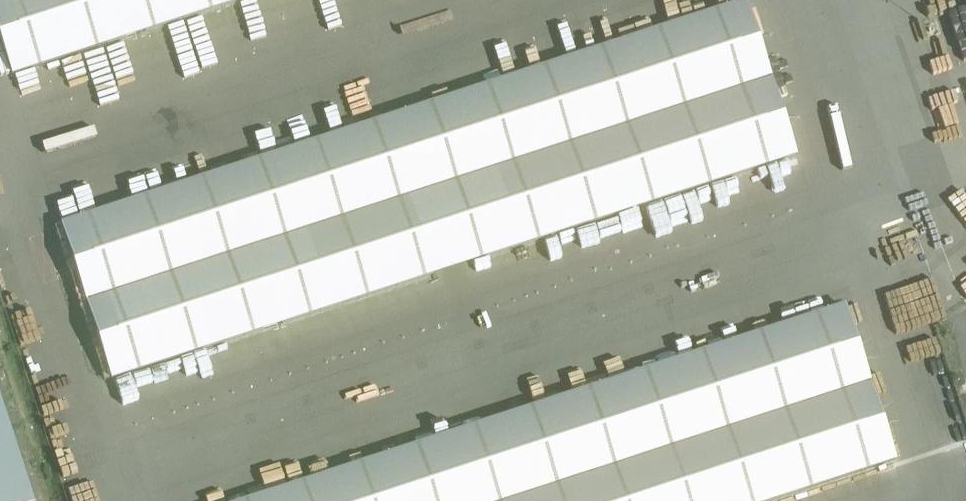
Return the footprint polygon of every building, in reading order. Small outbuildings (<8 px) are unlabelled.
[(11,87),(280,0),(0,0),(0,52),(11,87)] [(744,12),(69,230),(117,379),(793,161),(744,12)] [(0,369),(0,500),(44,500),(0,369)]
